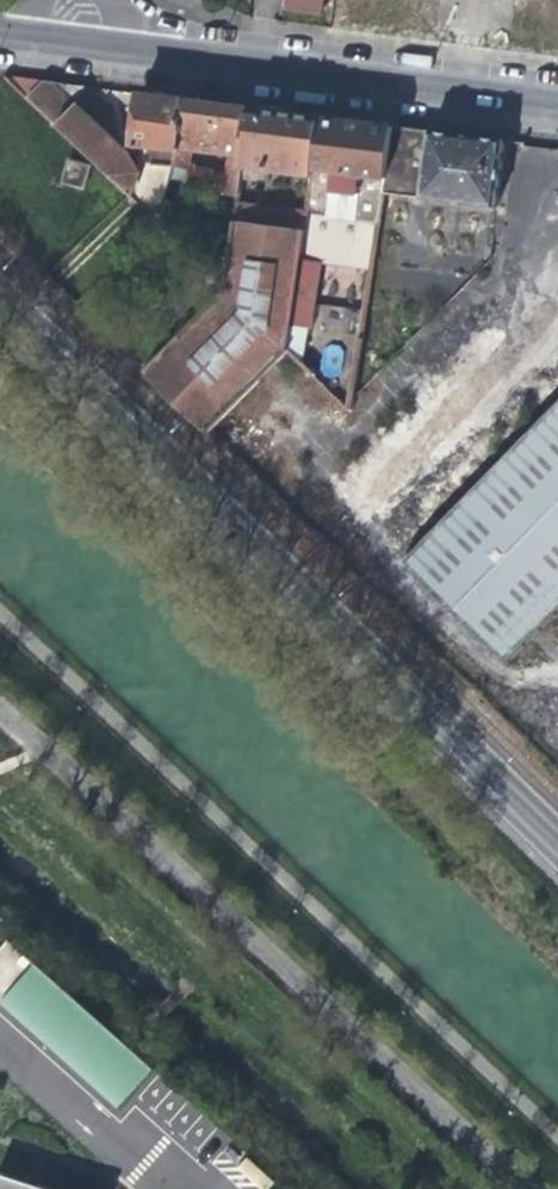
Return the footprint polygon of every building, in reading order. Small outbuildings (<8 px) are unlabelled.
[(284,11),(320,16),(323,0),(285,0),(284,11)] [(126,196),(127,197),(134,173),(125,154),(98,129),(72,105),(85,88),(42,83),(24,99),(126,196)] [(139,148),(137,163),(169,167),(185,100),(163,98),(139,95),(129,146),(139,148)] [(236,198),(241,168),(250,109),(214,104),(185,100),(169,167),(166,181),(180,185),(189,151),(227,156),(221,194),(236,198)] [(241,168),(310,178),(311,172),(319,118),(282,113),(250,109),(241,168)] [(380,194),(388,125),(350,122),(319,118),(311,172),(310,178),(308,192),(305,215),(302,234),(289,328),(309,332),(318,268),(369,275),(373,250),(375,237),(380,194)] [(80,190),(86,167),(66,161),(59,184),(80,190)] [(137,163),(134,173),(127,197),(156,224),(161,203),(163,193),(166,181),(169,167),(137,163)] [(233,216),(232,223),(302,234),(305,215),(235,204),(233,216)] [(557,603),(557,397),(400,559),(503,659),(557,603)] [(0,947),(0,996),(30,962),(6,941),(0,947)] [(0,1000),(0,1007),(114,1111),(150,1072),(32,964),(0,1000)] [(274,1182),(246,1158),(239,1167),(262,1188),(268,1188),(274,1182)] [(0,1178),(0,1188),(36,1188),(0,1178)]
